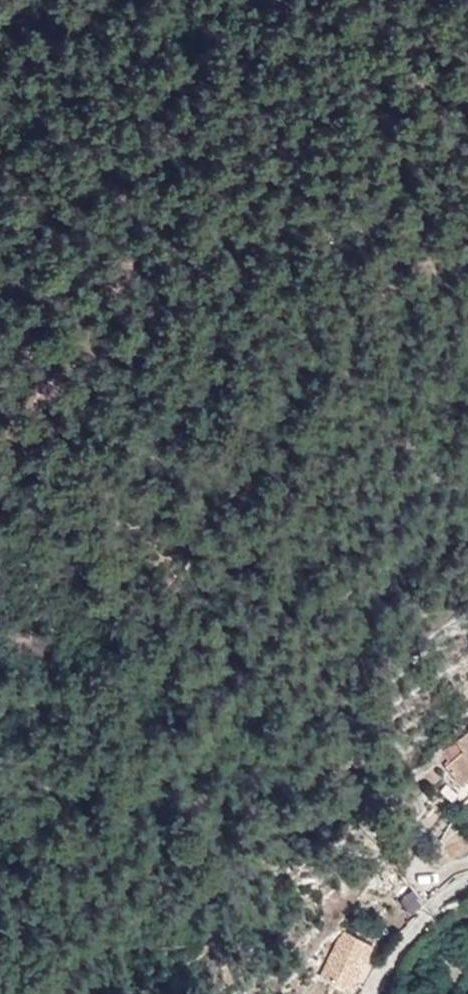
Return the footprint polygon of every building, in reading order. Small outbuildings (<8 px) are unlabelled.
[(443,754),(451,762),(447,766),(462,784),(467,778),(467,732),(443,754)] [(428,899),(413,882),(403,891),(418,909),(428,899)] [(332,978),(351,987),(371,948),(353,940),(346,951),(345,951),(332,978)]
